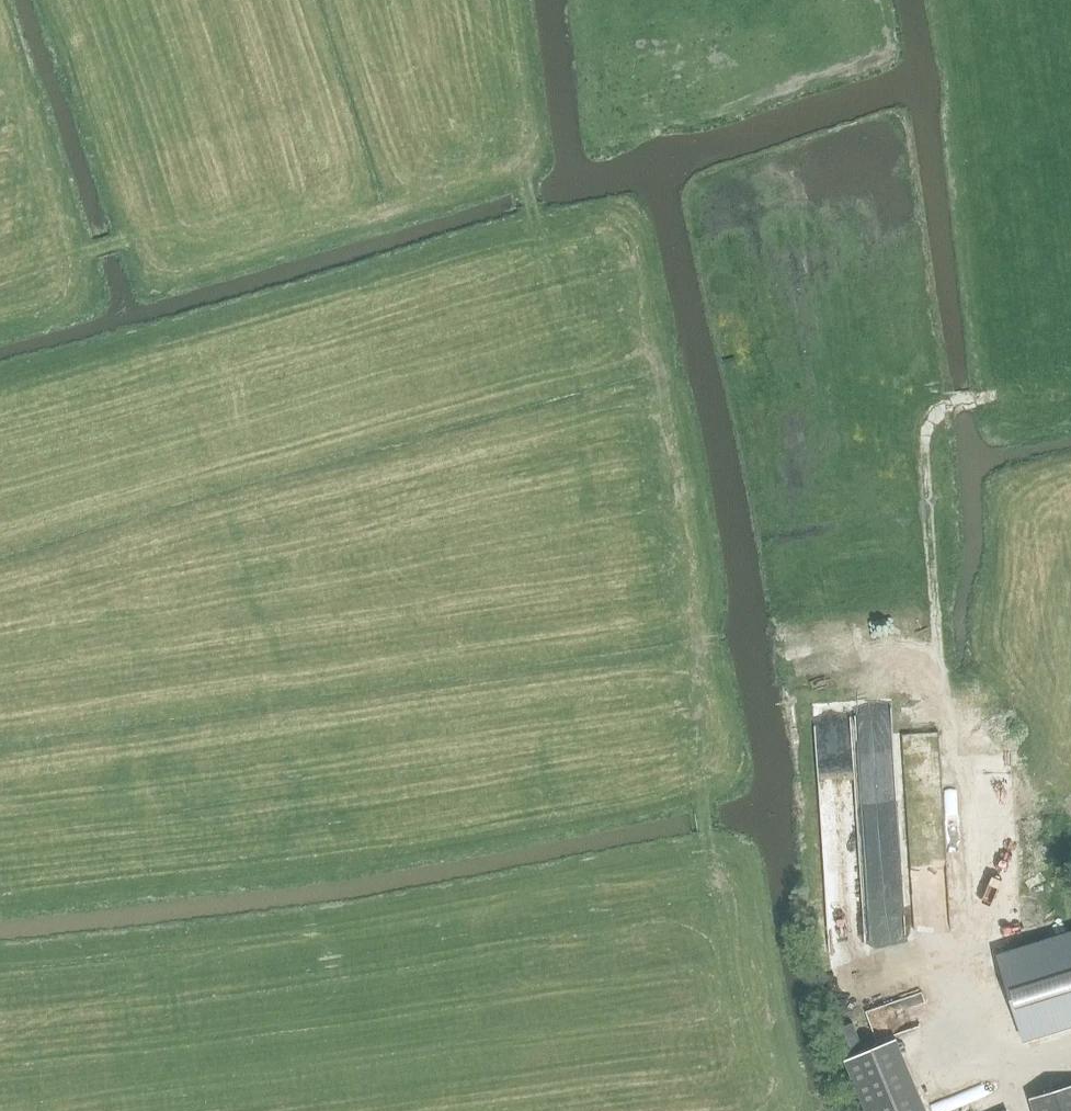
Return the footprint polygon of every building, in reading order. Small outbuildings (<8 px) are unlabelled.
[(942,729),(906,731),(909,791),(944,790),(942,729)] [(857,848),(850,785),(816,788),(823,850),(830,849),(832,867),(846,866),(844,849),(857,848)] [(998,957),(1024,1041),(1070,1026),(1070,934),(998,957)] [(841,1028),(850,1048),(861,1044),(852,1023),(841,1028)] [(1030,1098),(1034,1110),(1070,1110),(1070,1086),(1030,1098)] [(865,1110),(926,1110),(917,1088),(865,1110)]
